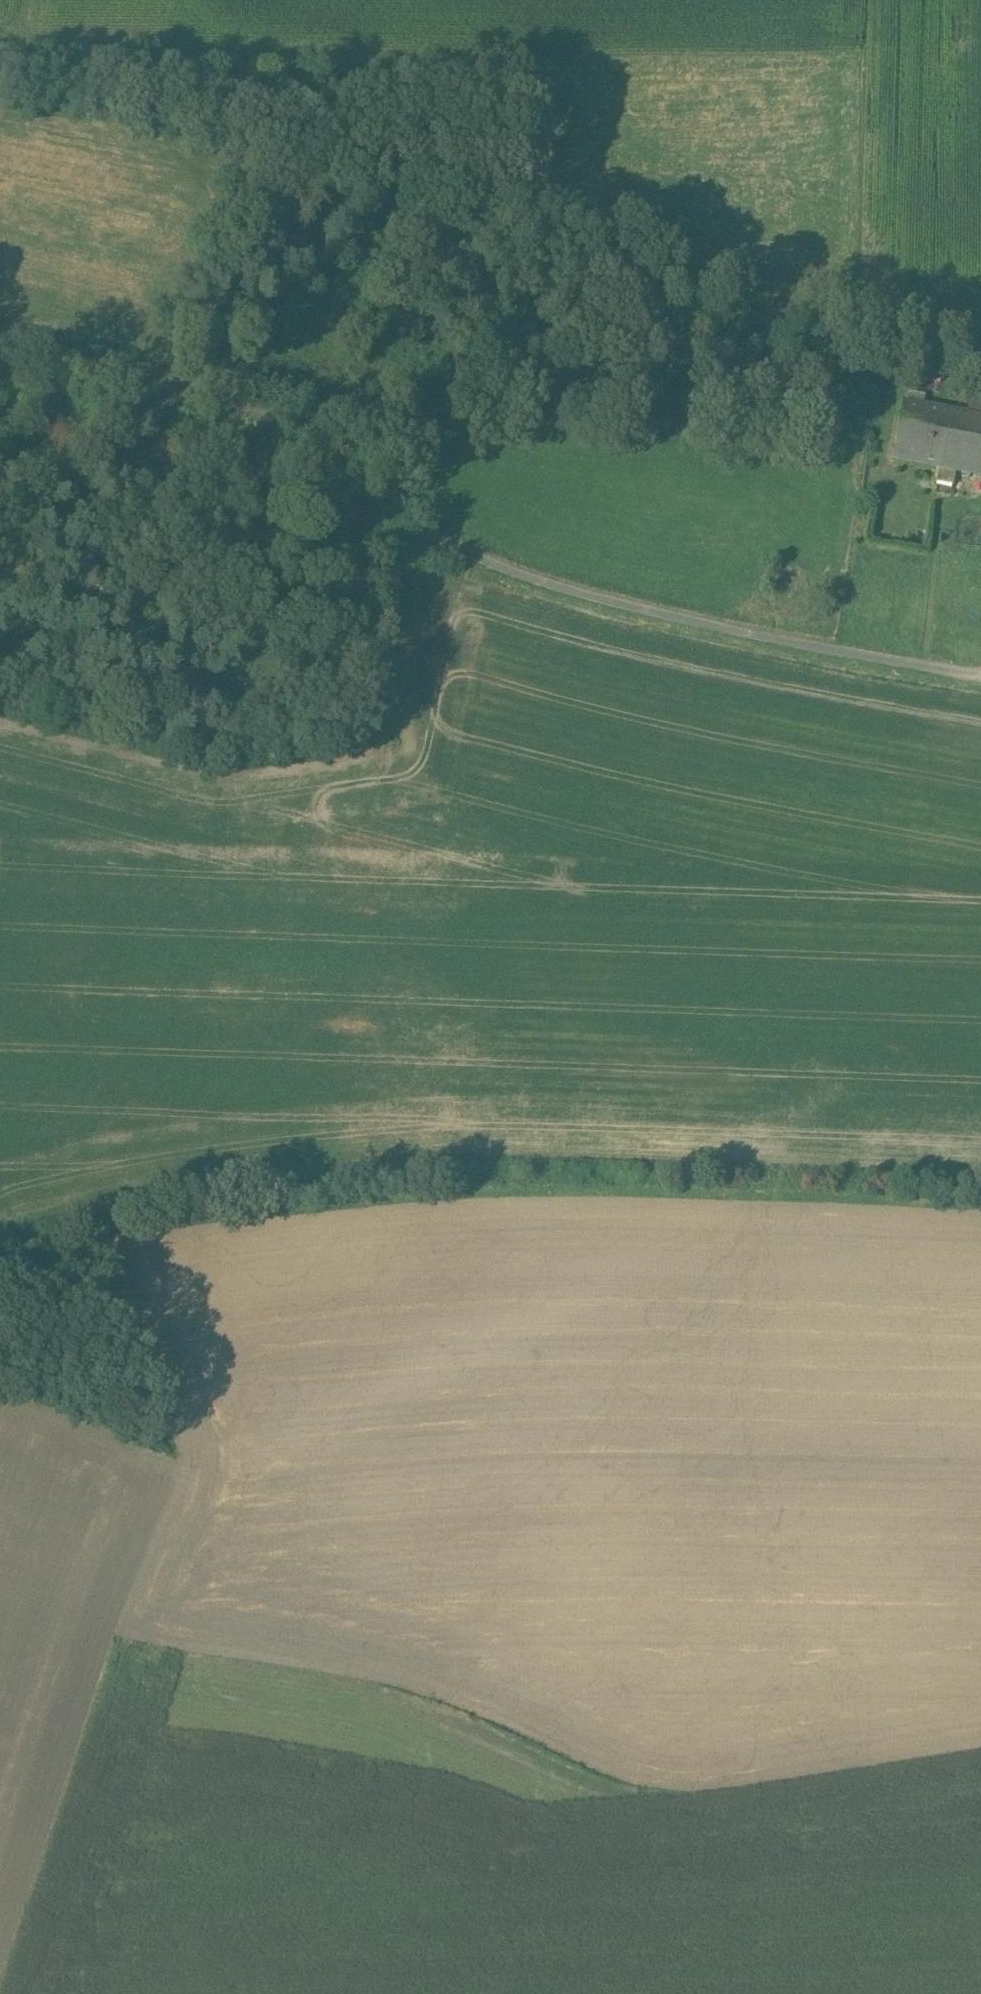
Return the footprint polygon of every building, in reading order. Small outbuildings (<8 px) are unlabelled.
[(949,413),(903,404),(892,459),(939,468),(949,413)] [(970,404),(967,417),(980,420),(980,406),(970,404)] [(949,413),(939,468),(980,476),(980,420),(967,417),(949,413)]
